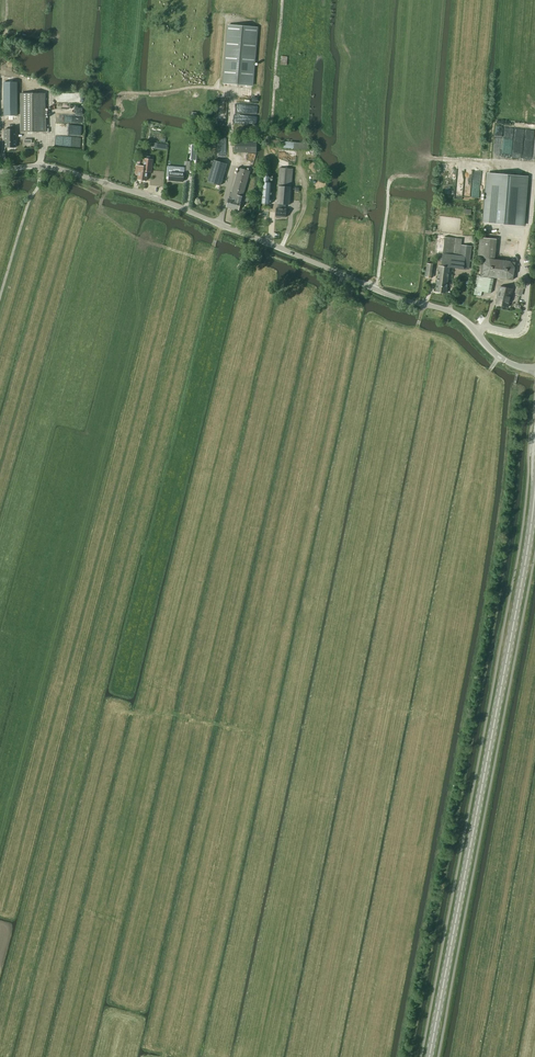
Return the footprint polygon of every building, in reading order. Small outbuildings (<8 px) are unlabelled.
[(257,27),(229,25),(224,83),(252,86),(257,27)] [(17,85),(4,85),(4,94),(4,115),(15,116),(17,116),(17,94),(18,94),(17,85)] [(46,117),(44,117),(44,93),(21,93),(21,131),(46,131),(46,117)] [(256,153),(257,140),(235,139),(235,152),(256,153)] [(309,143),(284,141),(284,148),(309,150),(309,143)] [(138,175),(137,179),(146,180),(147,170),(151,170),(152,159),(153,157),(146,156),(146,158),(144,166),(138,165),(138,170),(139,170),(138,175)] [(227,164),(213,160),(207,182),(220,185),(227,164)] [(166,179),(169,179),(169,180),(183,181),(184,167),(167,166),(166,179)] [(230,193),(226,207),(233,208),(237,195),(243,197),(249,171),(239,168),(232,192),(230,193)] [(277,217),(277,218),(280,218),(280,217),(286,217),(286,209),(285,209),(285,204),(289,205),(291,187),(293,169),(279,168),(278,186),(279,186),(277,204),(280,204),(280,207),(278,207),(278,208),(276,208),(276,217),(277,217)] [(488,173),(484,222),(523,226),(527,176),(488,173)] [(270,204),(272,183),(270,182),(270,176),(263,176),(260,203),(270,204)] [(445,184),(444,194),(453,194),(454,185),(445,184)] [(242,201),(243,197),(237,195),(233,208),(238,210),(241,201),(242,201)] [(439,236),(437,253),(442,253),(442,257),(441,262),(441,266),(449,267),(449,268),(464,270),(464,269),(469,270),(472,246),(461,245),(460,245),(455,244),(455,240),(455,239),(456,238),(439,236)] [(512,280),(515,262),(483,258),(480,275),(512,280)] [(432,277),(434,264),(427,263),(426,277),(432,277)] [(439,266),(436,292),(446,293),(449,268),(449,267),(441,266),(439,266)] [(491,293),(493,279),(479,276),(476,290),(491,293)] [(518,285),(515,294),(522,296),(524,286),(518,285)] [(509,297),(510,297),(512,289),(500,287),(498,288),(496,298),(501,299),(502,297),(509,298),(509,297)] [(508,307),(510,297),(509,297),(509,298),(502,297),(501,299),(496,298),(494,304),(508,307)]
